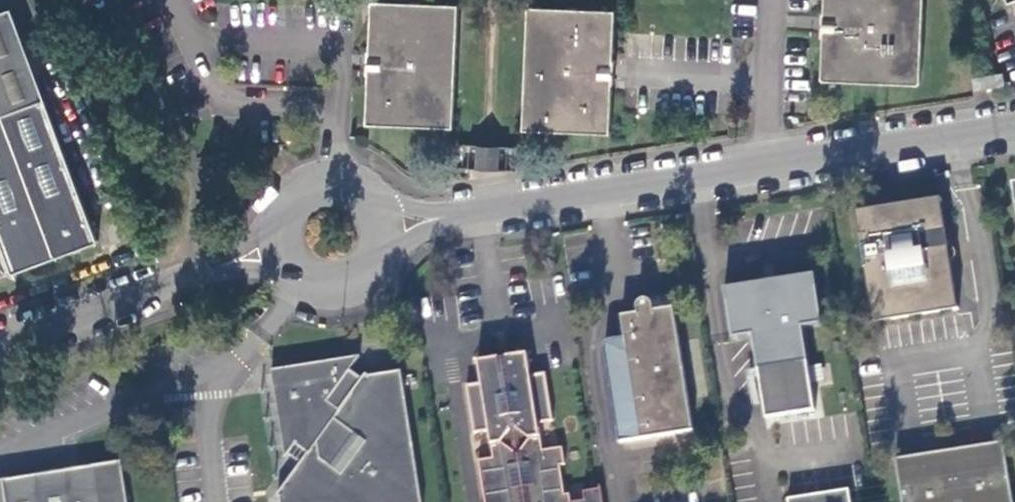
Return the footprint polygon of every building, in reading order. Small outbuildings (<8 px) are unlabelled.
[(925,0),(828,0),(824,81),(922,85),(925,0)] [(453,132),(459,8),(373,4),(367,125),(453,132)] [(609,137),(615,14),(529,10),(524,132),(609,137)] [(4,253),(0,254),(0,267),(12,278),(18,281),(15,274),(98,242),(10,12),(0,16),(0,243),(4,253)] [(978,95),(1007,90),(1006,77),(993,79),(985,80),(977,82),(978,95)] [(477,172),(477,149),(458,148),(457,171),(477,172)] [(488,173),(500,174),(501,150),(489,150),(477,149),(477,172),(488,173)] [(520,152),(501,150),(500,174),(519,175),(520,152)] [(955,310),(937,199),(853,213),(872,322),(955,310)] [(818,416),(805,332),(825,329),(817,278),(777,284),(767,286),(727,292),(735,344),(755,340),(769,424),(818,416)] [(696,434),(675,314),(655,316),(653,301),(649,296),(643,295),(638,298),(636,303),(639,320),(624,322),(626,343),(608,346),(605,353),(622,446),(653,441),(696,434)] [(572,494),(567,495),(563,466),(568,465),(565,448),(543,452),(538,424),(553,422),(546,374),(531,377),(527,354),(508,357),(509,363),(497,365),(497,359),(478,362),(481,385),(466,387),(474,435),(489,432),(493,460),(479,462),(485,501),(574,501),(572,494)] [(403,374),(371,379),(368,377),(348,403),(338,395),(360,361),(275,373),(286,443),(295,450),(291,456),(303,467),(280,495),(285,500),(285,501),(423,501),(403,374)] [(1000,446),(893,462),(899,501),(1010,501),(1000,446)] [(0,481),(0,501),(128,501),(121,462),(80,469),(0,481)] [(586,492),(588,501),(583,501),(605,501),(603,490),(586,492)] [(851,494),(801,501),(853,501),(851,494)]
